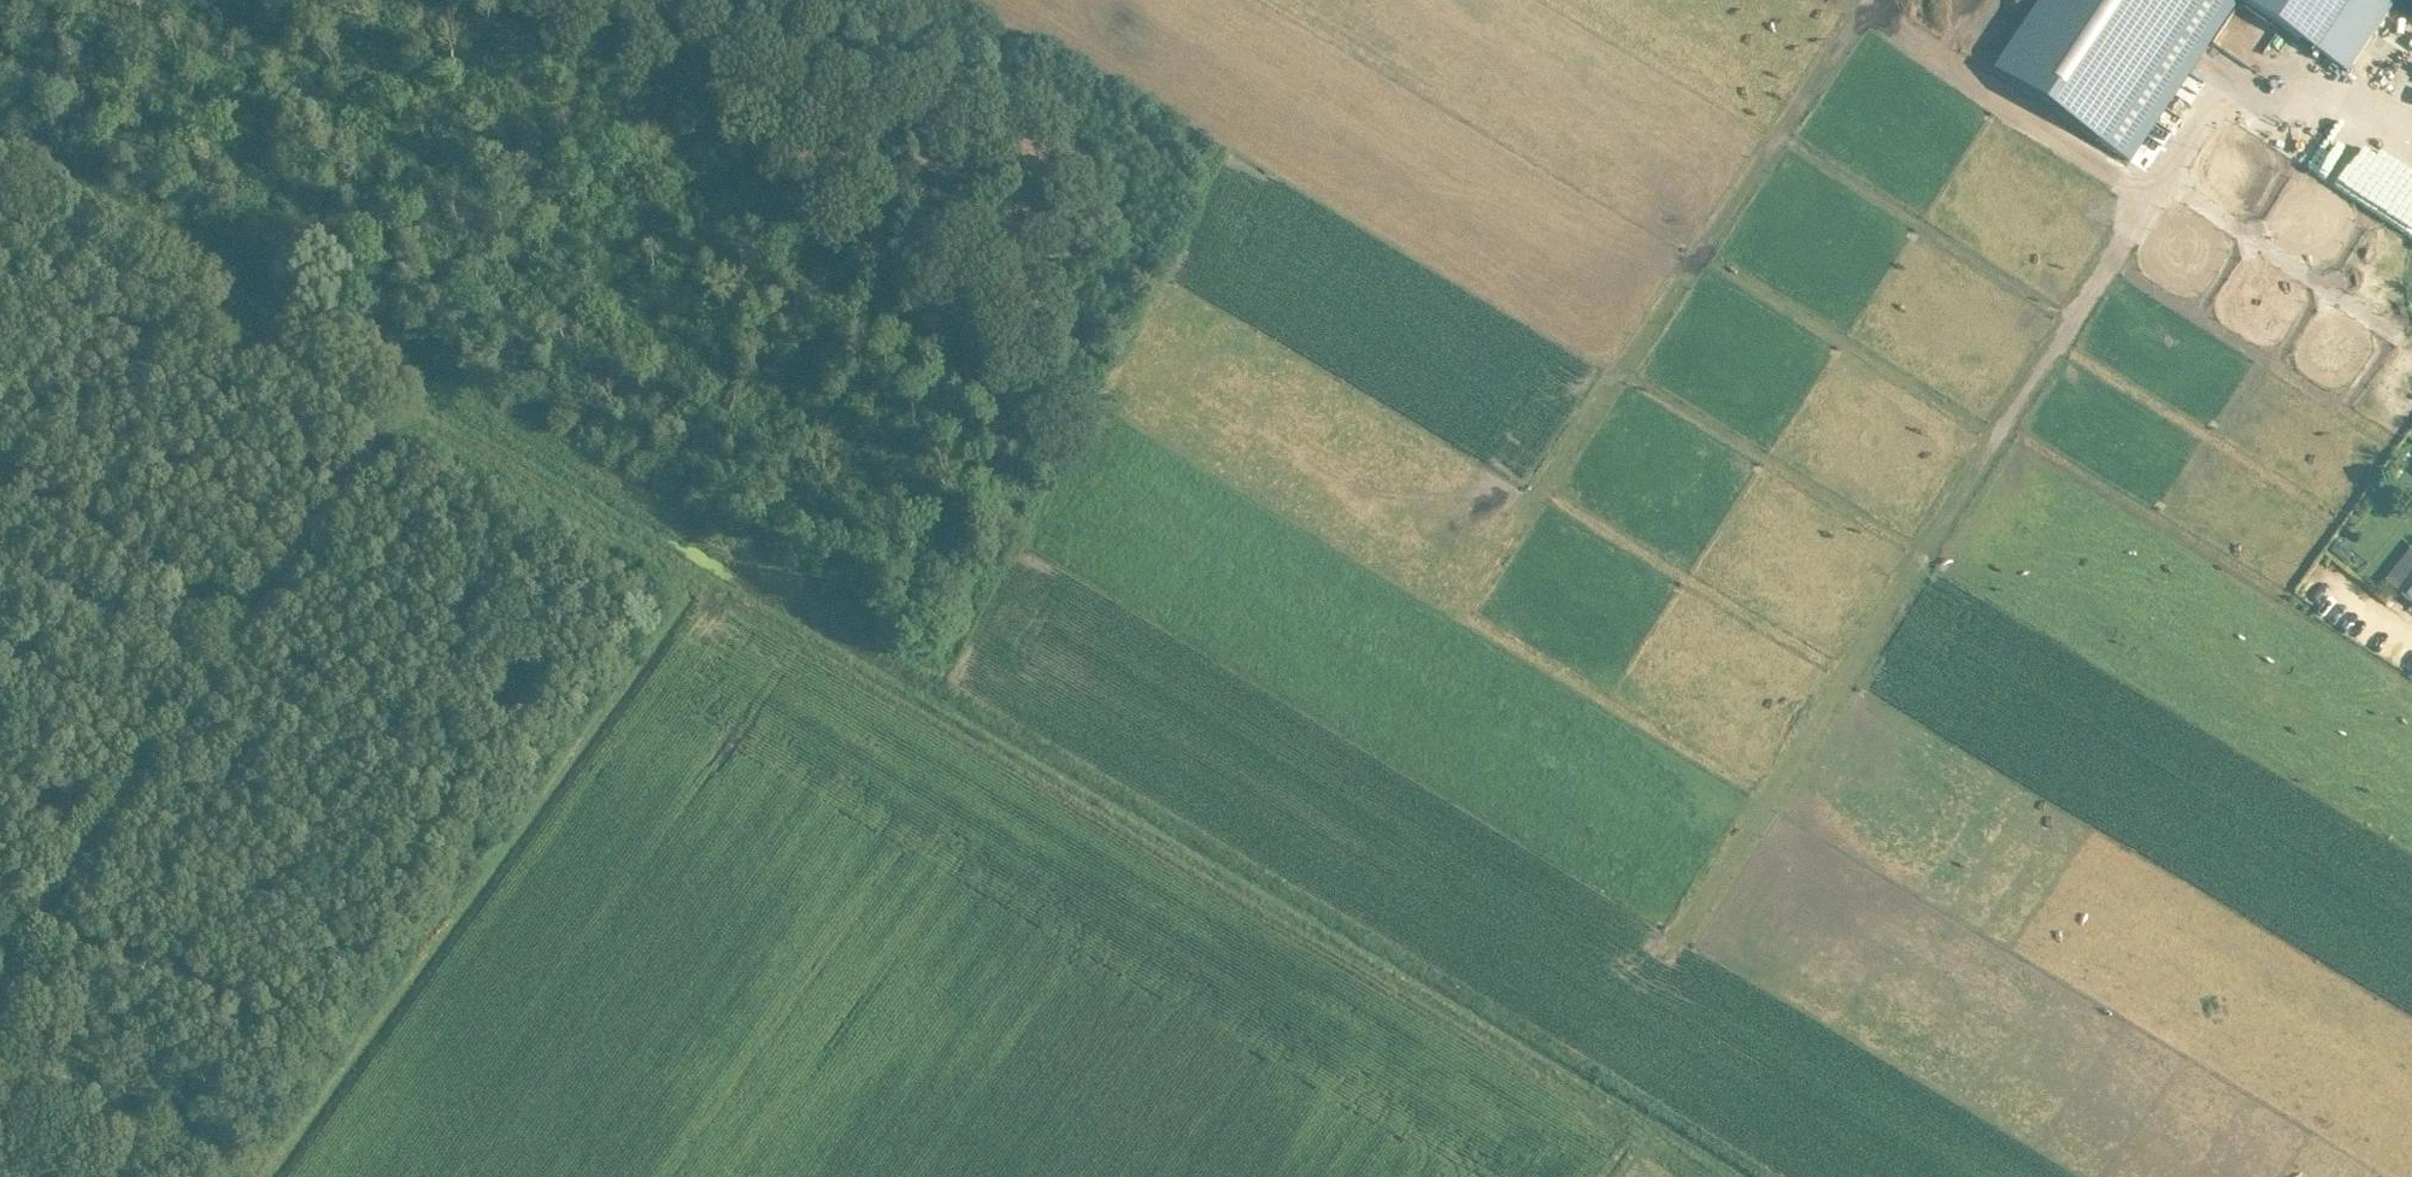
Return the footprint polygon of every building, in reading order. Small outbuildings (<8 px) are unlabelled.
[(2239,0),(2043,0),(1995,71),(2135,165),(2159,128),(2155,126),(2239,0)] [(2239,0),(2315,51),(2350,0),(2239,0)] [(2315,51),(2347,73),(2396,0),(2350,0),(2315,51)] [(2397,590),(2411,602),(2411,572),(2397,590)]
